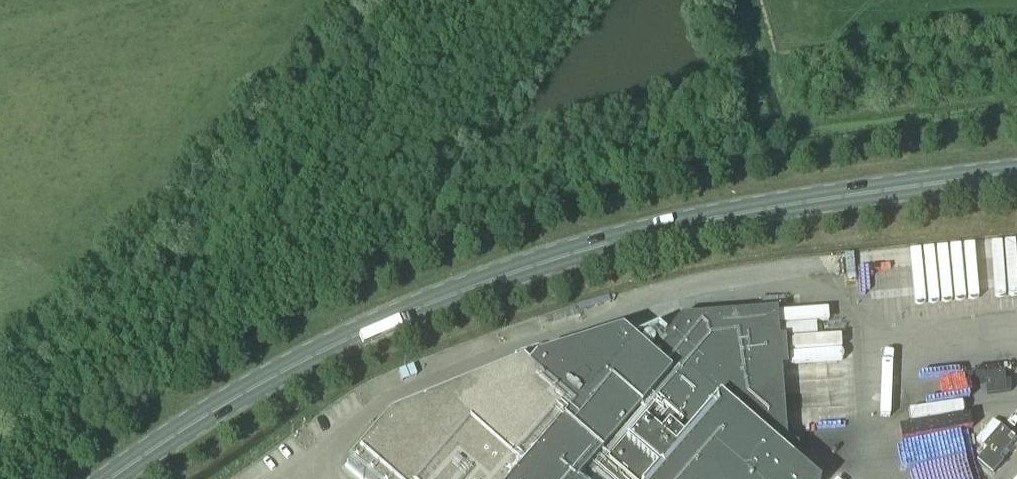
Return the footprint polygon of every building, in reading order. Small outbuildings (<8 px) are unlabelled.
[(991,246),(960,248),(962,281),(973,281),(973,296),(950,297),(951,313),(994,310),(991,246)] [(794,463),(793,447),(787,447),(777,311),(681,319),(665,337),(657,330),(631,341),(621,334),(535,361),(527,370),(522,365),(389,418),(347,467),(361,478),(813,478),(794,463)] [(1016,441),(1000,428),(983,448),(986,451),(977,463),(992,476),(1003,463),(1000,460),(1016,441)]
